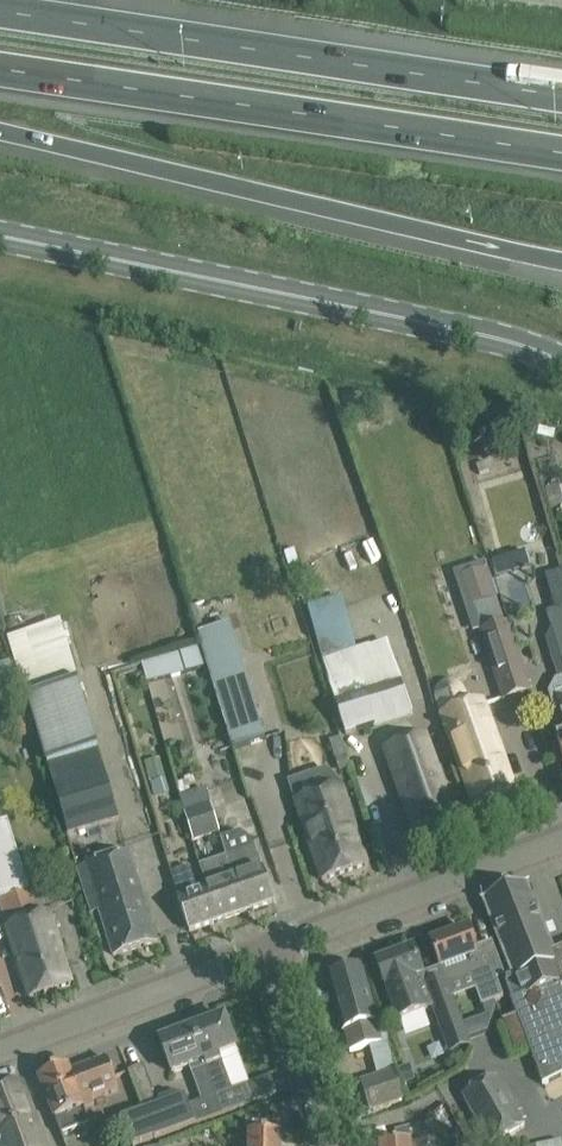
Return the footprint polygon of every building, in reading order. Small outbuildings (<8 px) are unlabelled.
[(527,551),(518,554),(522,564),(528,567),(532,566),(527,551)] [(561,655),(561,559),(560,554),(543,559),(547,574),(545,575),(556,608),(548,611),(561,655)] [(472,603),(494,596),(485,567),(457,576),(467,605),(472,603)] [(412,712),(401,676),(388,641),(371,647),(370,645),(358,649),(341,595),(307,606),(347,732),(412,712)] [(494,596),(472,603),(480,630),(503,623),(494,596)] [(503,623),(480,630),(502,699),(525,692),(503,623)] [(199,633),(202,645),(207,663),(233,748),(265,738),(230,624),(199,633)] [(207,663),(202,645),(142,663),(148,682),(207,663)] [(550,690),(556,710),(561,731),(561,677),(556,679),(550,690)] [(26,696),(47,765),(97,750),(98,749),(78,680),(26,696)] [(473,704),(468,691),(467,687),(464,684),(461,682),(457,680),(453,680),(449,680),(446,681),(442,683),(440,686),(438,690),(437,694),(436,697),(437,701),(475,805),(515,790),(483,700),(473,704)] [(454,812),(446,789),(429,734),(387,748),(412,826),(454,812)] [(344,747),(333,750),(340,771),(351,768),(344,747)] [(97,750),(47,765),(46,765),(70,834),(120,817),(97,750)] [(368,865),(360,842),(341,787),(296,802),(323,880),(368,865)] [(184,812),(188,826),(214,817),(210,804),(184,812)] [(188,826),(192,837),(193,839),(219,831),(214,817),(188,826)] [(0,822),(0,896),(0,898),(0,907),(30,998),(72,984),(64,961),(48,913),(37,917),(27,889),(25,883),(6,821),(0,822)] [(227,855),(247,912),(275,902),(263,868),(262,868),(255,846),(227,855)] [(157,942),(150,919),(130,854),(81,869),(94,911),(102,908),(116,954),(157,942)] [(207,888),(219,921),(247,912),(227,855),(199,865),(207,888)] [(219,921),(207,888),(198,891),(189,866),(170,873),(179,897),(178,898),(190,931),(219,921)] [(483,900),(485,905),(491,922),(503,953),(513,978),(507,980),(513,997),(519,1014),(504,1020),(515,1050),(529,1044),(543,1084),(561,1074),(561,946),(553,949),(536,904),(531,890),(528,882),(483,900)] [(468,929),(432,942),(440,964),(441,967),(447,983),(471,974),(483,1003),(481,1003),(482,1005),(483,1004),(495,1000),(503,997),(499,983),(497,978),(505,975),(492,941),(491,942),(491,943),(476,949),(475,948),(468,929)] [(414,949),(377,963),(385,985),(392,1004),(398,1021),(427,1011),(426,1009),(434,1006),(442,1029),(462,1022),(461,1019),(453,998),(447,983),(441,967),(423,974),(422,971),(414,949)] [(382,1042),(368,990),(361,967),(328,977),(344,1031),(350,1051),(382,1042)] [(225,1017),(192,1029),(223,1114),(253,1103),(246,1084),(232,1089),(220,1054),(237,1048),(225,1017)] [(130,1070),(145,1109),(153,1136),(154,1140),(223,1114),(192,1029),(160,1040),(172,1072),(188,1066),(191,1073),(192,1072),(202,1099),(188,1105),(184,1095),(177,1097),(176,1092),(159,1099),(160,1104),(157,1105),(152,1091),(154,1091),(144,1064),(130,1070)] [(118,1087),(116,1081),(107,1058),(71,1073),(68,1066),(39,1077),(61,1133),(90,1122),(84,1108),(94,1104),(91,1098),(118,1087)] [(416,1080),(410,1064),(397,1069),(403,1084),(416,1080)] [(396,1070),(360,1082),(370,1111),(405,1100),(396,1070)] [(490,1145),(511,1134),(526,1126),(498,1075),(463,1095),(490,1145)] [(23,1082),(0,1091),(0,1145),(47,1145),(23,1082)] [(131,1145),(153,1136),(145,1109),(121,1118),(131,1145)] [(280,1134),(251,1133),(250,1145),(280,1145),(280,1134)]
